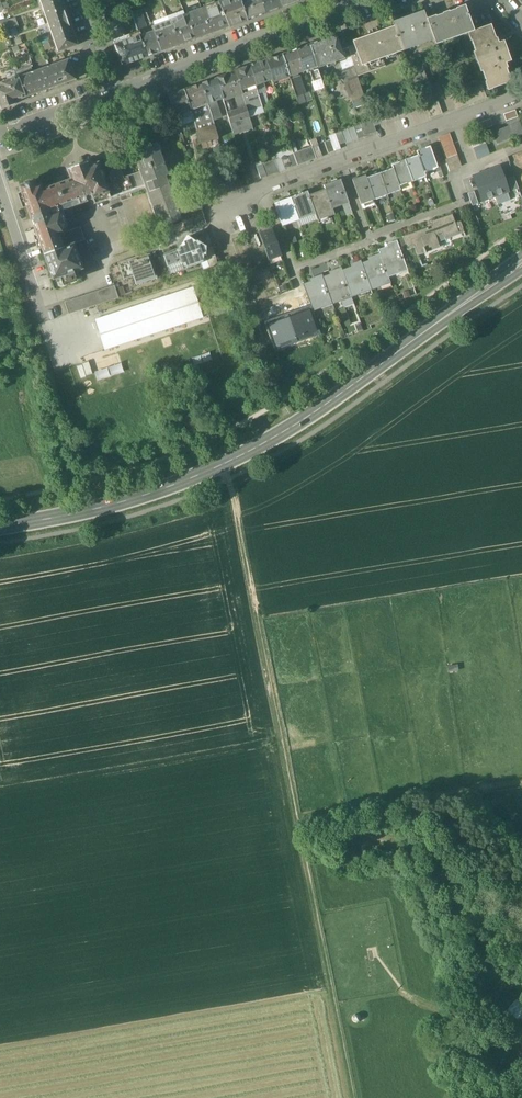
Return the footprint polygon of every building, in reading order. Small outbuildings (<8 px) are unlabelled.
[(48,25),(68,19),(61,0),(40,0),(48,25)] [(247,21),(264,14),(259,0),(241,0),(240,0),(226,0),(218,3),(228,28),(247,21)] [(264,14),(280,8),(277,0),(259,0),(264,14)] [(296,0),(277,0),(280,8),(297,2),(296,0)] [(218,3),(201,9),(210,34),(228,28),(218,3)] [(455,10),(448,12),(448,11),(441,13),(442,14),(435,17),(434,16),(426,19),(433,40),(435,45),(444,42),(442,38),(452,34),(453,38),(454,38),(453,34),(463,30),(464,34),(467,33),(473,31),(464,5),(455,9),(455,10)] [(201,9),(185,15),(194,40),(210,34),(201,9)] [(138,11),(131,14),(134,23),(141,20),(138,11)] [(423,11),(391,22),(393,27),(393,26),(402,51),(433,40),(426,19),(423,11)] [(185,15),(168,21),(178,47),(194,40),(185,15)] [(121,17),(108,22),(113,35),(125,30),(121,17)] [(68,19),(48,25),(58,52),(77,46),(68,19)] [(153,32),(145,36),(143,30),(145,30),(141,20),(134,23),(137,32),(138,32),(147,57),(161,53),(153,32)] [(168,21),(152,28),(153,32),(161,53),(178,47),(168,21)] [(473,31),(471,32),(473,40),(471,41),(474,51),(472,52),(472,53),(477,52),(480,61),(507,51),(503,41),(498,43),(496,38),(495,38),(490,25),(473,31)] [(393,27),(352,41),(354,45),(347,48),(354,67),(357,77),(385,67),(382,58),(402,51),(393,26),(393,27)] [(137,32),(113,42),(122,66),(147,57),(138,32),(137,32)] [(336,36),(309,45),(317,68),(344,58),(336,36)] [(309,45),(295,50),(302,71),(310,68),(312,72),(310,73),(316,90),(324,88),(317,68),(309,45)] [(295,50),(282,55),(290,81),(295,97),(303,95),(298,77),(296,77),(294,74),(302,71),(295,50)] [(507,51),(480,61),(483,70),(479,71),(479,72),(481,72),(485,82),(488,81),(491,89),(510,82),(505,69),(507,68),(505,63),(510,61),(507,51)] [(282,55),(265,61),(271,80),(273,86),(274,86),(273,83),(279,81),(280,84),(290,81),(282,55)] [(68,60),(50,66),(57,86),(75,80),(68,60)] [(265,61),(249,67),(258,94),(261,93),(258,84),(271,80),(265,61)] [(50,66),(34,72),(41,92),(57,86),(50,66)] [(410,70),(412,76),(424,72),(422,66),(410,70)] [(249,67),(235,72),(247,111),(262,106),(258,94),(249,67)] [(357,77),(354,67),(343,71),(347,82),(345,82),(352,103),(365,99),(357,77)] [(34,72),(18,78),(25,97),(41,92),(34,72)] [(235,72),(217,78),(223,99),(233,134),(252,127),(247,111),(235,72)] [(412,76),(414,82),(427,78),(424,72),(412,76)] [(18,77),(0,83),(0,109),(0,110),(16,104),(15,101),(25,97),(18,78),(18,77)] [(217,78),(200,84),(207,105),(223,99),(217,78)] [(414,82),(417,88),(429,84),(427,78),(414,82)] [(200,84),(183,90),(191,111),(193,117),(200,144),(218,139),(207,105),(200,84)] [(417,88),(419,94),(431,90),(429,84),(417,88)] [(481,100),(487,98),(482,86),(476,88),(481,100)] [(474,103),(481,100),(476,88),(470,90),(474,103)] [(183,90),(168,96),(177,122),(193,117),(191,111),(183,90)] [(419,94),(421,100),(433,96),(431,90),(419,94)] [(468,105),(474,103),(470,90),(464,92),(468,105)] [(456,110),(468,105),(464,92),(451,97),(456,110)] [(421,100),(423,107),(425,106),(436,102),(433,96),(421,100)] [(423,109),(419,98),(413,100),(417,111),(423,109)] [(417,111),(413,100),(407,102),(411,113),(417,111)] [(436,102),(425,106),(430,119),(442,114),(437,101),(436,102)] [(411,113),(407,102),(401,104),(405,116),(411,113)] [(405,116),(401,104),(395,106),(399,118),(405,116)] [(399,118),(395,106),(388,109),(393,120),(399,118)] [(393,120),(388,109),(382,111),(386,122),(393,120)] [(507,121),(518,117),(515,110),(504,114),(507,121)] [(386,122),(382,111),(376,113),(380,124),(386,122)] [(380,124),(376,113),(370,115),(372,121),(374,127),(380,124)] [(372,121),(366,123),(370,134),(376,132),(374,127),(372,121)] [(510,125),(511,126),(493,134),(497,143),(515,136),(515,137),(521,134),(521,132),(518,122),(510,125)] [(366,123),(360,125),(364,136),(370,134),(366,123)] [(364,136),(360,125),(354,127),(358,140),(364,137),(364,136)] [(354,127),(347,130),(352,142),(358,140),(354,127)] [(347,130),(341,132),(345,143),(346,144),(352,142),(347,130)] [(341,132),(335,134),(337,138),(339,145),(345,143),(341,132)] [(449,134),(437,138),(439,144),(451,139),(449,134)] [(337,138),(330,140),(334,152),(335,153),(341,150),(339,145),(337,138)] [(451,139),(439,144),(441,149),(453,145),(451,139)] [(330,140),(324,143),(328,154),(334,152),(330,140)] [(147,193),(169,185),(165,176),(168,175),(156,143),(138,150),(145,169),(139,171),(139,172),(145,188),(147,193)] [(486,144),(473,149),(475,154),(488,149),(486,144)] [(322,157),(318,145),(312,147),(316,159),(322,157)] [(453,145),(441,149),(443,155),(455,150),(453,145)] [(430,146),(416,151),(418,155),(424,173),(437,168),(430,146)] [(312,147),(305,149),(310,161),(316,159),(312,147)] [(305,149),(299,151),(304,164),(310,161),(305,149)] [(488,149),(475,154),(477,160),(489,154),(488,149)] [(455,150),(443,155),(445,160),(457,156),(455,150)] [(299,151),(293,154),(297,166),(304,164),(299,151)] [(293,154),(287,156),(291,168),(297,166),(293,154)] [(418,155),(404,160),(412,182),(425,177),(424,173),(418,155)] [(457,156),(445,160),(447,165),(459,161),(457,156)] [(275,160),(268,163),(273,175),(279,173),(275,160)] [(404,160),(391,165),(392,169),(399,186),(412,182),(404,160)] [(459,161),(447,165),(449,172),(461,167),(459,161)] [(50,187),(59,212),(87,201),(85,196),(91,194),(94,204),(109,198),(105,184),(103,179),(105,175),(103,171),(99,170),(97,163),(89,166),(88,162),(67,169),(71,180),(50,187)] [(268,163),(262,165),(267,177),(273,175),(268,163)] [(262,165),(256,167),(260,179),(267,177),(262,165)] [(256,167),(250,169),(254,182),(260,179),(256,167)] [(499,167),(486,172),(495,197),(508,192),(499,167)] [(139,172),(123,177),(120,168),(112,171),(112,170),(111,171),(108,176),(110,182),(105,184),(109,198),(110,201),(145,188),(139,172)] [(392,169),(379,173),(387,195),(400,191),(399,186),(392,169)] [(486,172),(473,177),(482,201),(495,197),(486,172)] [(379,173),(366,178),(374,200),(387,195),(379,173)] [(365,175),(352,180),(361,205),(374,200),(366,178),(365,175)] [(238,176),(232,178),(237,190),(243,188),(238,176)] [(514,177),(508,179),(512,191),(519,189),(514,177)] [(232,178),(226,180),(230,192),(237,190),(232,178)] [(230,192),(226,180),(218,183),(219,184),(223,195),(230,192)] [(340,180),(323,186),(325,190),(332,209),(342,205),(343,207),(349,205),(340,180)] [(59,212),(50,187),(42,190),(40,184),(35,186),(33,181),(20,186),(44,255),(63,248),(58,235),(62,233),(66,226),(62,214),(59,212)] [(219,184),(207,188),(211,199),(223,195),(219,184)] [(169,185),(147,193),(159,228),(181,220),(169,185)] [(325,190),(309,196),(315,214),(317,221),(334,215),(332,209),(325,190)] [(307,192),(290,198),(299,220),(315,214),(309,196),(307,192)] [(474,192),(468,194),(472,205),(472,206),(478,204),(474,192)] [(290,198),(274,203),(282,226),(299,220),(290,198)] [(432,226),(403,237),(406,247),(414,245),(416,253),(423,250),(424,251),(426,250),(425,250),(439,245),(436,235),(442,233),(444,238),(463,231),(460,222),(455,223),(452,214),(431,222),(432,226)] [(281,255),(272,230),(259,234),(268,259),(281,255)] [(203,256),(205,256),(209,268),(218,265),(212,246),(206,248),(206,246),(196,240),(196,241),(192,239),(191,240),(187,237),(181,246),(180,245),(176,250),(177,251),(163,256),(167,267),(181,262),(182,265),(183,264),(184,267),(185,266),(187,269),(203,263),(203,256)] [(397,241),(389,244),(390,246),(378,250),(380,254),(388,277),(398,273),(397,271),(406,267),(397,241)] [(73,244),(63,248),(44,255),(53,279),(82,269),(73,244)] [(149,254),(139,257),(138,256),(118,263),(123,280),(133,277),(136,285),(157,278),(149,254)] [(373,259),(361,264),(370,287),(371,290),(381,287),(380,284),(389,280),(388,277),(380,254),(372,257),(373,259)] [(360,261),(353,264),(354,266),(342,271),(350,294),(352,297),(361,294),(360,291),(370,287),(361,264),(360,261)] [(334,273),(323,278),(331,301),(332,304),(342,301),(341,298),(350,294),(342,271),(341,268),(333,271),(334,273)] [(322,275),(314,278),(315,280),(303,285),(311,306),(313,311),(322,308),(321,305),(331,301),(323,278),(322,275)] [(173,293),(187,287),(185,284),(171,289),(173,293)] [(114,285),(64,302),(68,314),(118,298),(114,285)] [(193,287),(95,320),(105,350),(203,317),(193,287)] [(107,314),(135,305),(133,300),(105,309),(107,314)] [(313,311),(311,306),(287,314),(297,341),(320,333),(313,311)] [(297,341),(287,314),(265,322),(274,349),(297,341)] [(97,369),(121,362),(118,354),(95,362),(97,369)] [(80,377),(92,374),(88,361),(76,365),(80,377)] [(122,363),(94,371),(97,380),(124,372),(122,363)] [(519,999),(517,1000),(509,1008),(510,1011),(518,1018),(520,1018),(521,1018),(521,1019),(521,1020),(521,1002),(519,999)] [(361,1020),(361,1019),(361,1017),(360,1016),(358,1015),(357,1014),(355,1015),(354,1016),(353,1017),(353,1019),(353,1020),(354,1022),(355,1023),(357,1023),(358,1023),(360,1022),(361,1020)]
